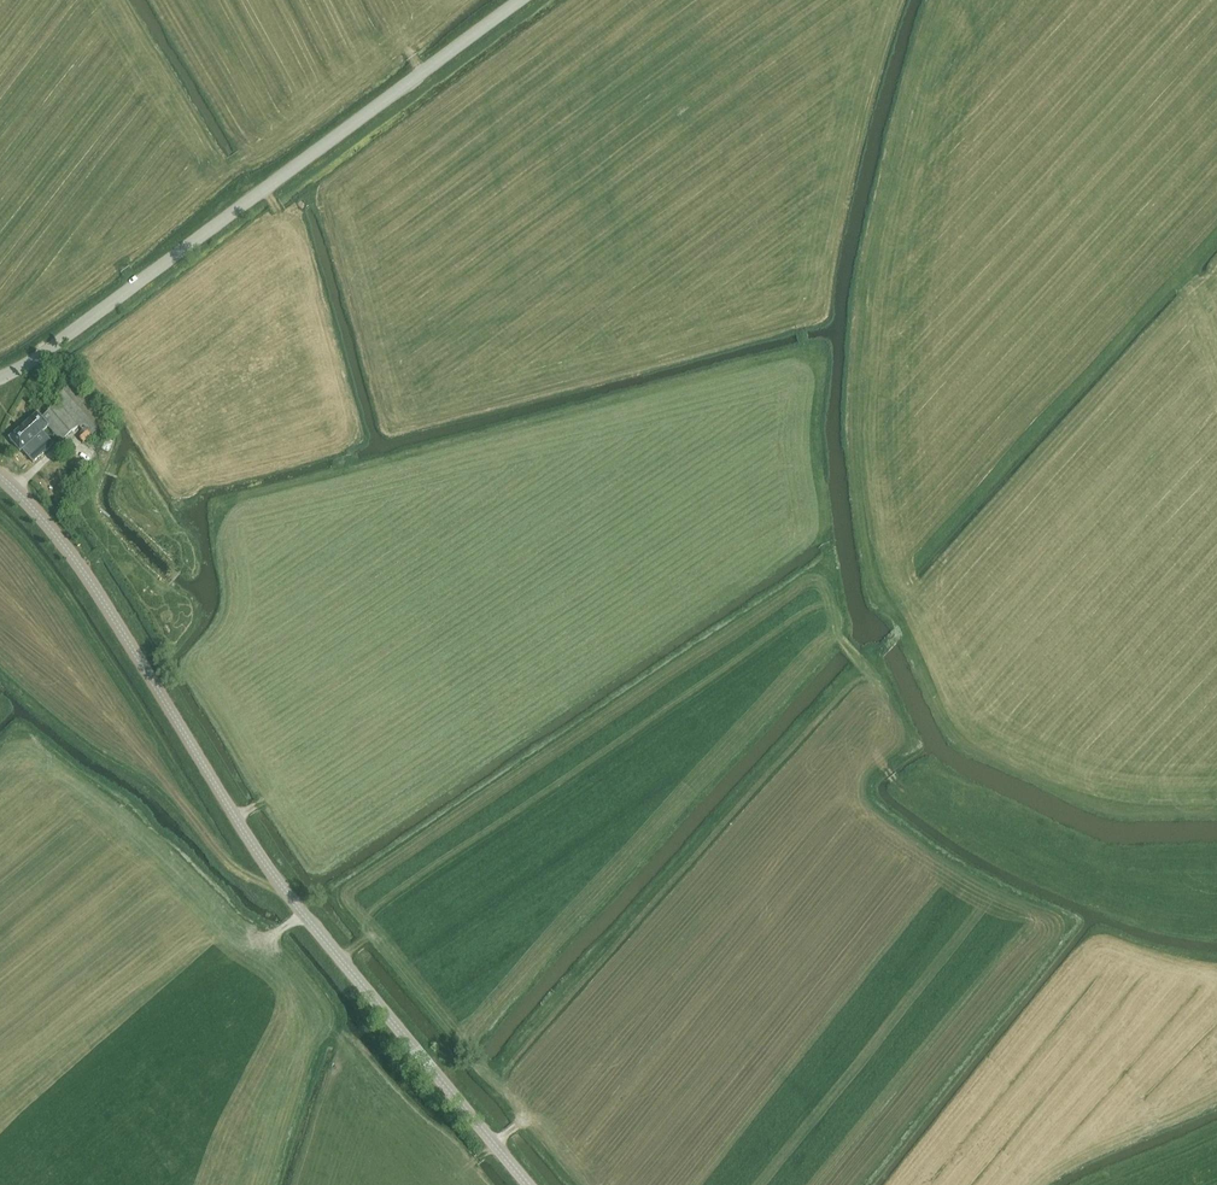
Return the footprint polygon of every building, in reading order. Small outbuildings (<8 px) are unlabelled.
[(41,418),(37,414),(9,438),(20,451),(22,449),(31,460),(51,443),(42,433),(48,427),(61,442),(79,427),(89,439),(106,424),(72,385),(55,400),(59,403),(41,418)] [(76,462),(70,457),(67,460),(73,465),(76,462)]
